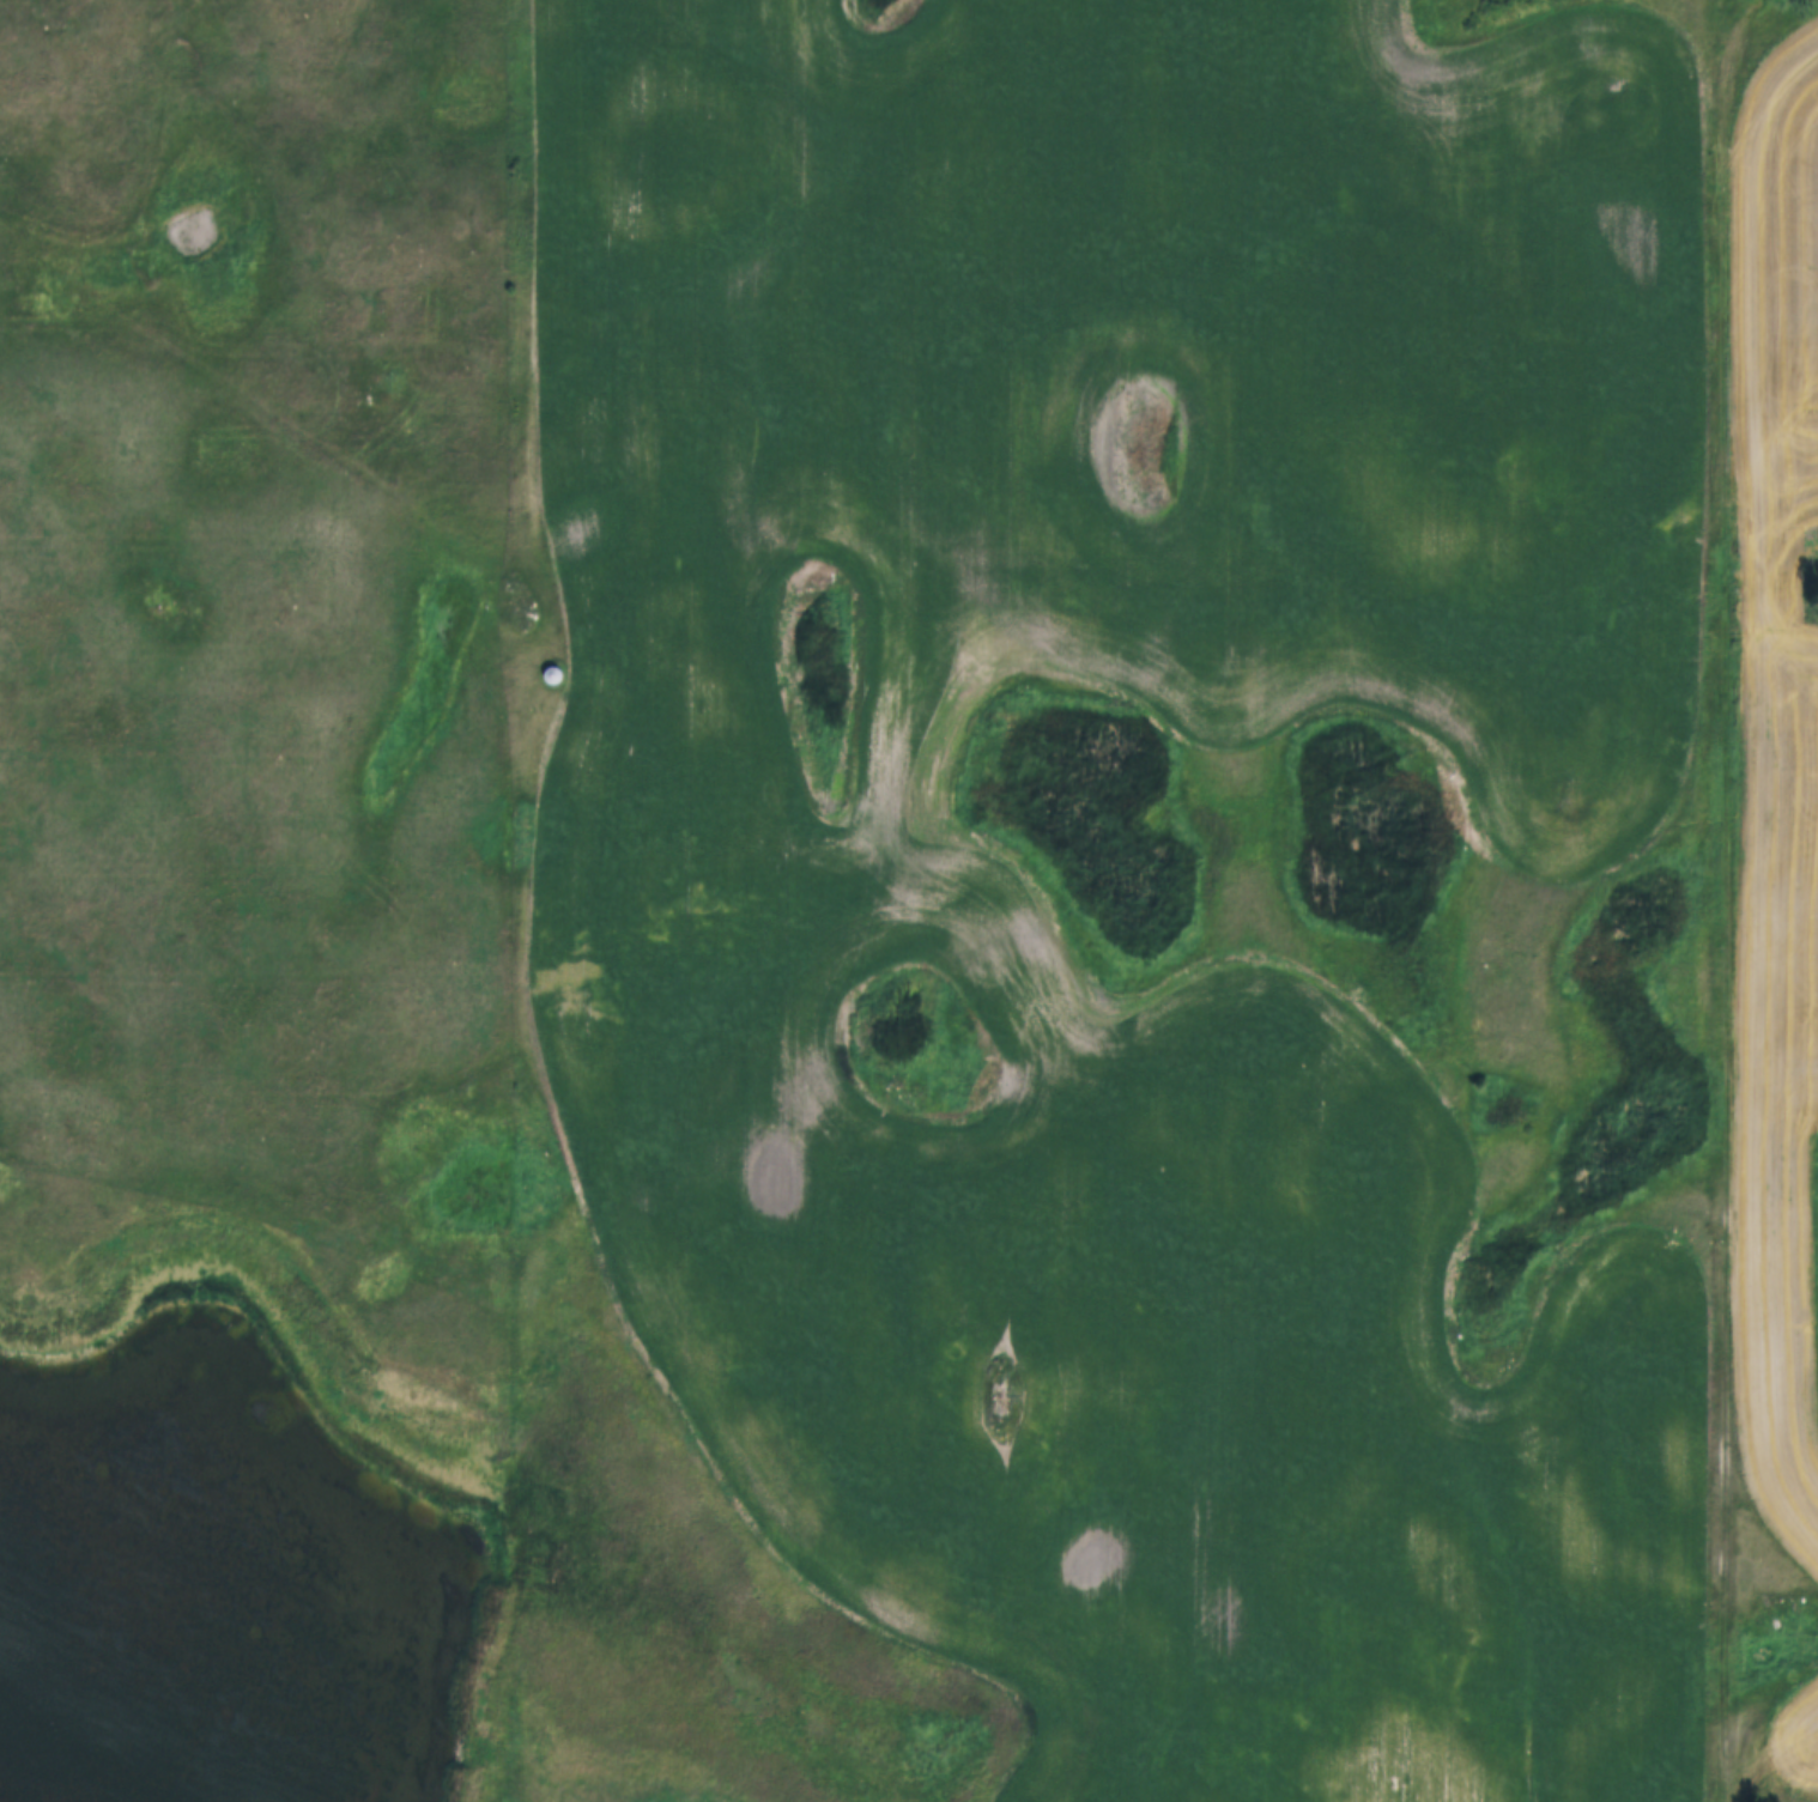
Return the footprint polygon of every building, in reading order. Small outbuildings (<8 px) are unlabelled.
[(557,684),(556,668),(542,669),(543,684),(557,684)]
